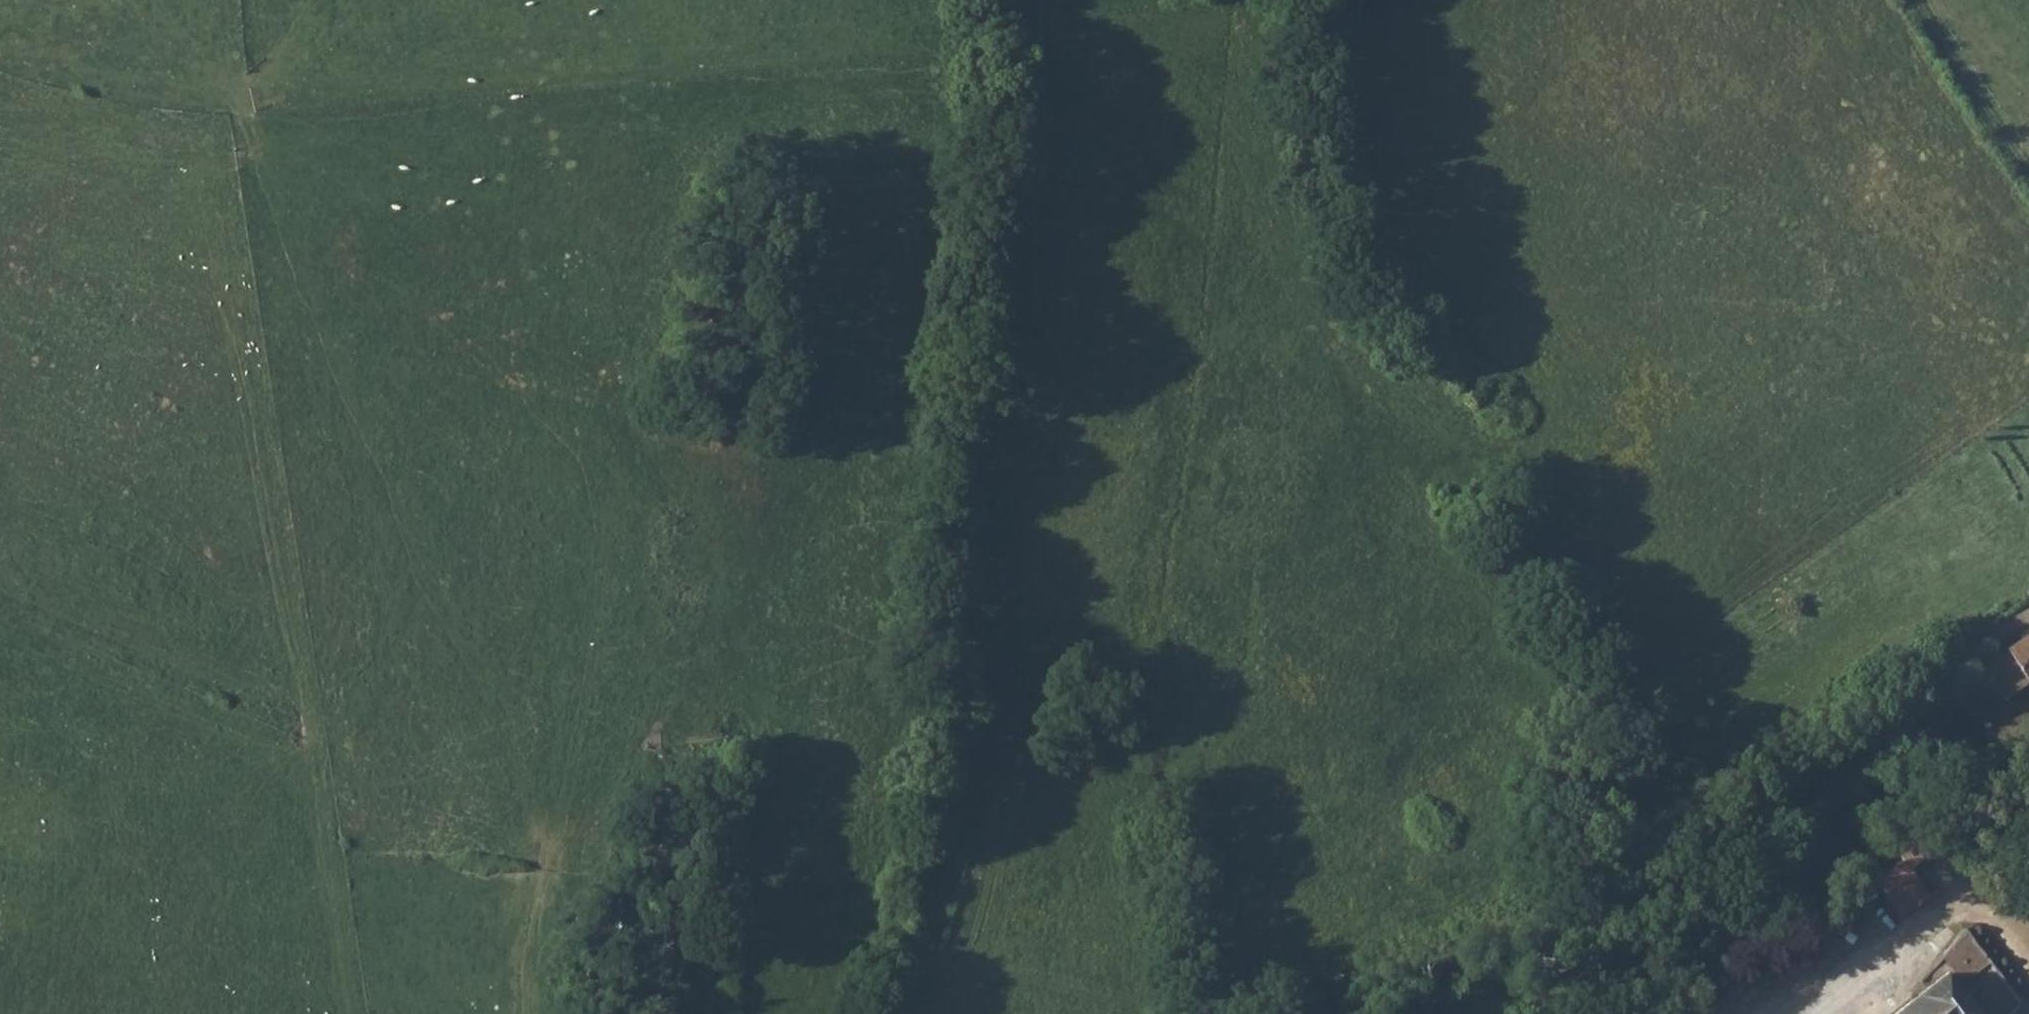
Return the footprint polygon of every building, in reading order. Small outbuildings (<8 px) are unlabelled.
[(2007,690),(2028,675),(2028,630),(2019,637),(2019,647),(1992,666),(2007,690)] [(1875,881),(1900,915),(1932,894),(1905,860),(1875,881)] [(1936,972),(1886,1013),(1973,1013),(1936,972)]
